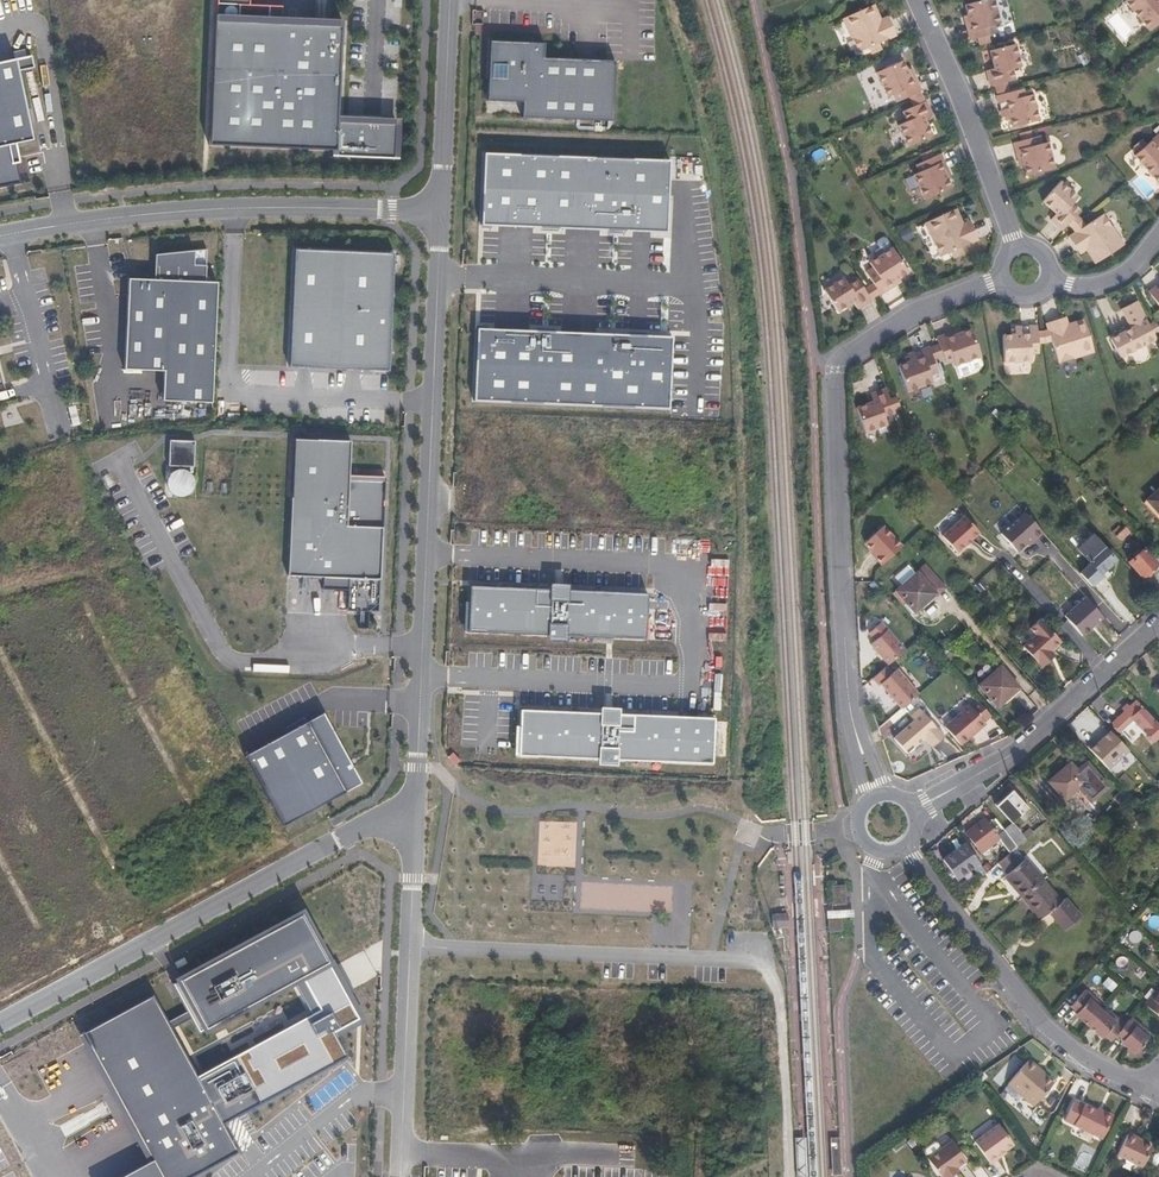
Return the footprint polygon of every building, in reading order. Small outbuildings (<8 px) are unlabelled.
[(205,152),(393,166),(394,129),(334,127),(338,32),(277,29),(278,12),(245,10),(245,0),(212,0),(205,152)] [(966,16),(962,17),(969,41),(976,39),(979,46),(988,44),(986,37),(994,34),(992,27),(998,25),(991,0),(986,0),(963,6),(966,16)] [(1123,2),(1148,31),(1158,22),(1158,0),(1124,0),(1123,2)] [(886,19),(879,22),(872,6),(859,12),(841,20),(857,54),(867,49),(871,56),(880,52),(877,45),(894,37),(886,19)] [(1011,70),(1020,68),(1015,52),(1014,45),(989,52),(993,70),(985,72),(989,87),(994,86),(995,91),(1006,88),(1005,83),(1014,81),(1011,70)] [(542,48),(487,46),(485,106),(520,107),(520,123),(612,126),(613,65),(542,62),(542,48)] [(0,61),(0,185),(30,177),(44,174),(22,56),(0,61)] [(920,93),(912,77),(909,70),(905,72),(901,62),(875,74),(887,99),(892,96),(896,104),(908,98),(910,103),(921,98),(918,93),(920,93)] [(1005,122),(1010,121),(1012,128),(1038,121),(1031,95),(1023,98),(1021,90),(1008,94),(1006,88),(995,91),(997,96),(995,97),(1001,118),(1003,118),(1005,122)] [(931,137),(923,121),(931,117),(924,102),(923,103),(921,98),(910,103),(913,108),(901,113),(906,123),(897,127),(907,148),(931,137)] [(1020,167),(1024,166),(1027,177),(1054,169),(1047,143),(1041,144),(1038,137),(1030,138),(1029,131),(1019,134),(1021,141),(1013,143),(1020,167)] [(1145,146),(1141,141),(1132,147),(1137,153),(1133,156),(1158,187),(1158,134),(1145,146)] [(663,156),(480,147),(477,220),(664,226),(663,156)] [(951,189),(946,179),(950,178),(939,155),(931,158),(928,152),(919,156),(922,162),(915,166),(918,173),(912,176),(924,201),(951,189)] [(1075,216),(1079,213),(1071,205),(1077,199),(1060,183),(1043,202),(1056,215),(1050,220),(1062,231),(1068,225),(1071,229),(1080,222),(1075,216)] [(978,240),(969,222),(962,225),(955,210),(924,224),(941,258),(951,253),(954,260),(964,255),(961,248),(978,240)] [(1078,255),(1085,251),(1095,265),(1123,245),(1102,215),(1084,227),(1080,222),(1071,229),(1074,234),(1068,239),(1078,255)] [(154,279),(130,278),(125,367),(163,369),(162,399),(212,400),(217,283),(203,281),(203,249),(154,255),(154,279)] [(881,297),(895,287),(901,283),(899,280),(908,274),(892,249),(869,265),(873,270),(866,275),(873,286),(869,289),(875,299),(880,296),(881,297)] [(391,261),(292,260),(287,366),(387,370),(391,261)] [(875,299),(869,289),(865,292),(858,281),(849,287),(843,279),(824,292),(838,314),(853,304),(858,311),(871,302),(875,299)] [(1148,292),(1158,307),(1158,284),(1148,292)] [(1157,338),(1154,334),(1158,331),(1158,329),(1155,322),(1149,325),(1137,302),(1121,310),(1131,329),(1110,339),(1120,358),(1157,338)] [(1084,320),(1068,325),(1065,318),(1046,324),(1048,331),(1043,332),(1045,344),(1051,342),(1058,364),(1094,352),(1084,320)] [(1038,354),(1038,345),(1045,344),(1043,332),(1038,333),(1037,327),(1015,328),(1015,331),(1010,332),(1011,336),(1003,337),(1004,364),(1031,362),(1031,354),(1038,354)] [(962,334),(960,331),(953,333),(937,339),(940,346),(935,348),(939,359),(943,357),(946,364),(953,361),(956,367),(981,358),(972,331),(962,334)] [(657,348),(466,342),(464,413),(655,419),(657,348)] [(905,360),(908,364),(900,368),(909,393),(933,384),(931,376),(938,374),(934,361),(939,359),(935,348),(930,350),(929,349),(909,356),(909,358),(905,360)] [(888,425),(885,417),(895,413),(894,410),(901,408),(898,398),(890,400),(887,390),(871,395),(874,403),(857,408),(865,433),(888,425)] [(398,439),(295,439),(288,573),(388,575),(398,439)] [(190,498),(193,444),(170,443),(167,496),(190,498)] [(1145,500),(1158,516),(1158,487),(1145,500)] [(1021,512),(1001,531),(1021,552),(1041,534),(1021,512)] [(957,553),(979,533),(965,517),(943,536),(957,553)] [(883,525),(863,543),(883,565),(903,546),(883,525)] [(1121,540),(1130,532),(1125,527),(1116,535),(1121,540)] [(1115,560),(1093,535),(1078,548),(1091,563),(1080,573),(1092,585),(1102,576),(1100,573),(1115,560)] [(1156,565),(1142,548),(1127,561),(1142,578),(1156,565)] [(914,612),(944,586),(925,565),(916,574),(909,565),(895,577),(902,585),(896,591),(914,612)] [(643,588),(468,580),(466,624),(641,632),(643,588)] [(1083,594),(1063,613),(1083,634),(1103,616),(1083,594)] [(1061,642),(1041,619),(1030,628),(1036,635),(1024,647),(1042,668),(1051,660),(1048,655),(1061,642)] [(906,650),(883,622),(868,635),(874,642),(869,646),(887,667),(906,650)] [(954,657),(950,652),(943,658),(947,663),(954,657)] [(997,707),(1019,688),(1001,666),(979,685),(997,707)] [(918,695),(897,670),(880,684),(902,710),(918,695)] [(961,746),(985,725),(984,722),(991,716),(979,702),(971,708),(969,706),(945,727),(961,746)] [(1137,702),(1112,725),(1120,734),(1134,721),(1153,742),(1158,737),(1158,726),(1137,702)] [(709,712),(518,706),(517,749),(708,758),(709,712)] [(944,737),(920,709),(908,719),(912,724),(894,739),(906,754),(925,739),(932,747),(944,737)] [(322,714),(244,756),(282,829),(359,783),(322,714)] [(1110,730),(1090,749),(1110,770),(1130,752),(1110,730)] [(1106,787),(1086,763),(1076,772),(1069,764),(1049,781),(1064,798),(1078,787),(1090,801),(1106,787)] [(1013,822),(1028,808),(1012,790),(996,806),(1011,823),(1013,822)] [(1003,829),(995,818),(988,824),(983,819),(966,833),(981,853),(998,839),(1009,853),(1012,851),(1017,847),(1003,829)] [(1017,847),(1033,833),(1033,832),(1029,828),(1022,833),(1013,822),(1011,823),(1003,829),(1017,847)] [(1045,836),(1038,828),(1033,832),(1033,833),(1039,841),(1045,836)] [(986,873),(965,843),(943,860),(956,879),(972,868),(980,878),(986,873)] [(1042,880),(1025,859),(1020,862),(1012,851),(1009,853),(998,863),(1007,874),(1004,876),(1022,897),(1035,886),(1042,880)] [(1040,919),(1048,913),(1054,920),(1055,920),(1056,922),(1063,931),(1079,918),(1064,899),(1060,902),(1042,880),(1035,886),(1022,897),(1040,919)] [(852,910),(827,911),(828,918),(841,918),(853,918),(852,910)] [(789,927),(788,912),(786,912),(772,913),(773,928),(784,927),(789,927)] [(82,1031),(152,1163),(125,1176),(196,1176),(238,1155),(221,1124),(346,1058),(332,1032),(358,1018),(303,914),(176,981),(203,1033),(301,981),(318,1012),(194,1078),(151,995),(82,1031)] [(1125,1025),(1112,1014),(1109,1017),(1095,1005),(1098,1002),(1084,991),(1070,1007),(1077,1013),(1074,1016),(1102,1039),(1104,1036),(1111,1042),(1117,1035),(1124,1041),(1121,1044),(1135,1055),(1149,1038),(1142,1032),(1145,1028),(1131,1017),(1125,1025)] [(1158,994),(1155,991),(1144,1005),(1158,1017),(1158,993),(1158,994)] [(692,1058),(702,1047),(697,1041),(694,1044),(688,1040),(681,1046),(692,1058)] [(1056,1084),(1045,1076),(1047,1073),(1030,1060),(1009,1086),(1035,1108),(1056,1084)] [(1102,1140),(1112,1120),(1111,1116),(1100,1110),(1098,1113),(1076,1102),(1066,1122),(1102,1140)] [(992,1165),(1000,1160),(1007,1154),(1005,1152),(1014,1146),(999,1126),(975,1143),(992,1165)] [(1143,1167),(1153,1148),(1144,1143),(1145,1141),(1130,1133),(1119,1155),(1143,1167)] [(800,1135),(793,1136),(795,1176),(802,1175),(807,1175),(805,1135),(800,1135)] [(931,1160),(929,1161),(941,1176),(956,1176),(958,1176),(961,1173),(959,1170),(968,1163),(954,1143),(943,1151),(939,1146),(936,1145),(927,1151),(926,1154),(931,1160)]
